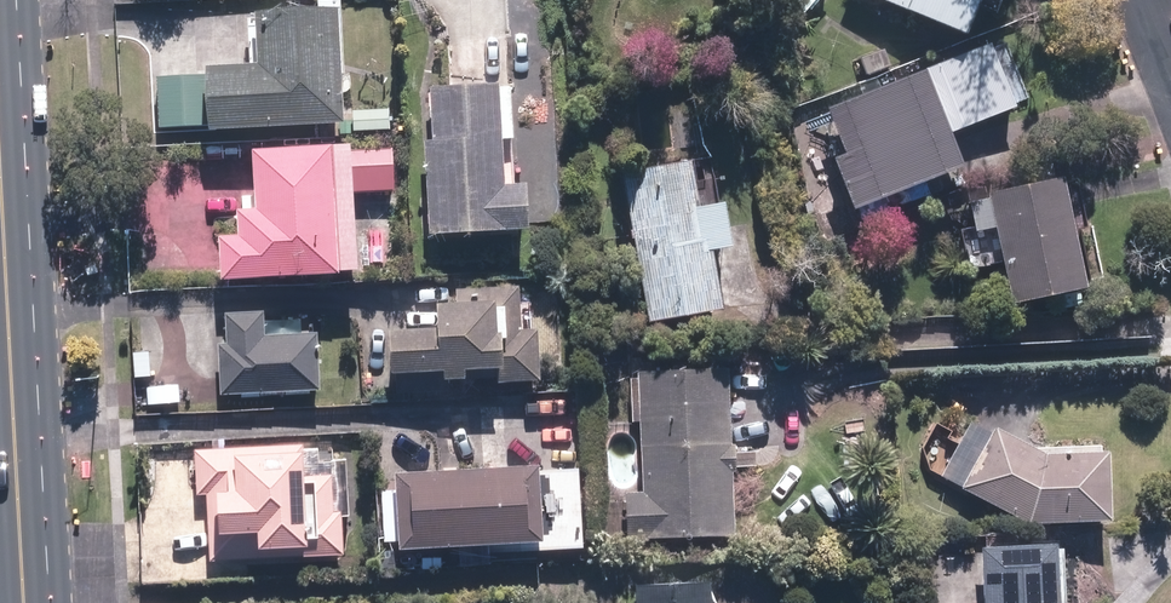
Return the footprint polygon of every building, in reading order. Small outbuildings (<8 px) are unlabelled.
[(801,17),(815,0),(793,0),(801,17)] [(961,39),(978,0),(869,0),(961,39)] [(332,15),(251,19),(254,71),(202,74),(202,80),(156,83),(158,131),(205,129),(205,137),(339,130),(332,15)] [(924,74),(948,138),(1015,112),(991,48),(924,74)] [(860,61),(867,78),(890,69),(884,52),(860,61)] [(841,159),(828,164),(850,219),(853,218),(962,176),(922,75),(823,113),(841,159)] [(423,149),(428,240),(522,235),(520,190),(500,191),(495,91),(429,94),(431,149),(423,149)] [(351,115),(352,134),(387,133),(386,114),(351,115)] [(345,157),(345,152),(249,156),(252,216),(234,217),(235,242),(215,243),(217,286),(334,280),(333,277),(351,275),(347,197),(392,195),(390,154),(345,157)] [(717,315),(707,258),(727,255),(719,209),(696,213),(687,166),(620,178),(646,327),(717,315)] [(1058,185),(986,200),(987,203),(966,207),(978,258),(997,254),(1010,310),(1082,294),(1058,185)] [(880,226),(887,242),(906,233),(899,218),(880,226)] [(419,275),(432,274),(432,261),(419,261),(419,275)] [(517,336),(516,294),(516,293),(454,296),(454,310),(432,312),(433,337),(386,339),(387,380),(394,380),(394,397),(445,394),(445,386),(461,386),(461,377),(494,375),(494,388),(535,386),(533,336),(517,336)] [(259,317),(223,319),(225,348),(216,349),(219,400),(316,396),(313,337),(260,339),(259,317)] [(723,375),(635,379),(635,382),(630,382),(632,425),(637,425),(641,495),(624,496),(626,543),(730,539),(727,475),(731,474),(729,447),(727,447),(723,375)] [(961,492),(960,493),(1026,529),(1107,527),(1106,459),(1041,460),(991,434),(990,438),(968,427),(939,481),(961,492)] [(204,499),(208,567),(340,560),(337,515),(329,516),(327,478),(300,480),(299,448),(192,454),(194,499),(204,499)] [(392,479),(396,556),(537,548),(532,472),(392,479)] [(979,555),(982,602),(1055,602),(1052,551),(979,555)] [(705,588),(632,592),(633,602),(706,602),(705,588)]
